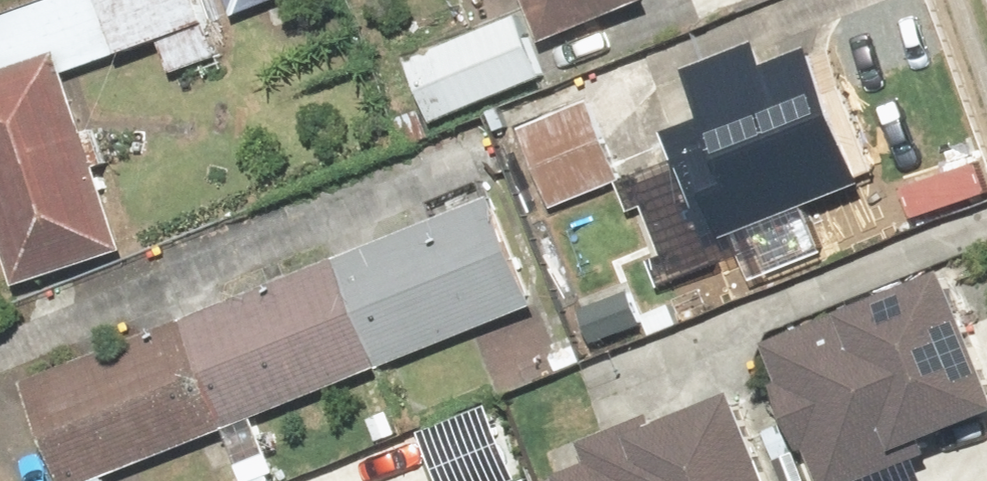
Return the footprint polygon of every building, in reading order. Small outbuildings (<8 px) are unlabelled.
[(0,71),(0,202),(24,278),(135,242),(79,68),(167,40),(176,67),(226,50),(210,0),(57,0),(0,18),(0,38),(9,68),(0,71)] [(239,12),(269,0),(234,0),(239,12)] [(553,38),(647,0),(538,0),(553,38)] [(554,73),(529,11),(419,56),(444,117),(554,73)] [(686,158),(627,182),(670,285),(764,246),(775,273),(839,247),(821,203),(881,178),(824,41),(789,56),(779,31),(696,65),(715,111),(674,128),(686,158)] [(605,95),(531,125),(562,203),(636,174),(605,95)] [(502,193),(33,380),(73,480),(92,480),(545,301),(502,193)] [(971,261),(781,338),(797,378),(788,381),(828,480),(865,480),(910,463),(904,450),(986,416),(986,300),(971,261)] [(582,301),(600,343),(655,320),(637,278),(582,301)] [(755,386),(672,419),(667,407),(592,437),(599,457),(565,470),(570,480),(793,480),(755,386)]
